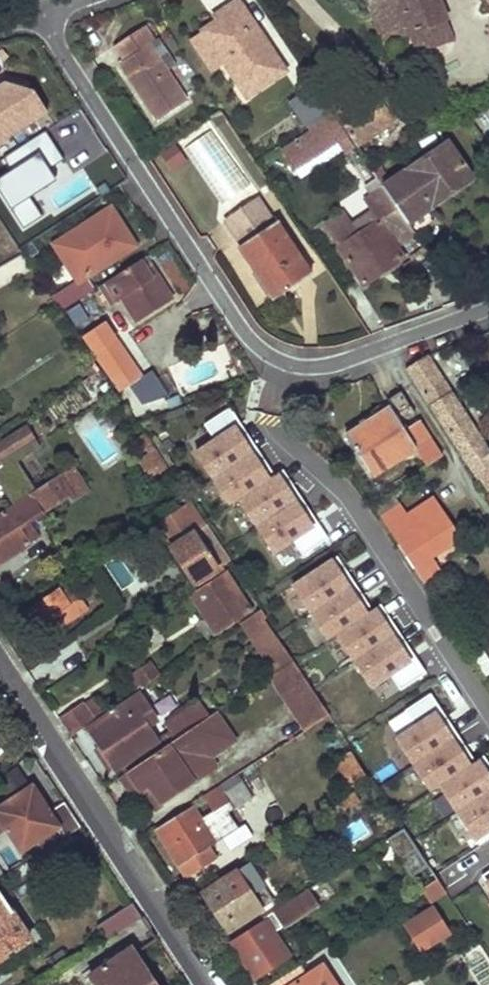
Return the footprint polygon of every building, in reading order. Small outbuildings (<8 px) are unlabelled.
[(408,34),(401,17),(391,21),(383,0),(367,0),(385,42),(408,34)] [(391,21),(401,17),(408,34),(413,31),(421,50),(453,37),(438,0),(383,0),(391,21)] [(220,20),(224,25),(244,11),(241,6),(220,20)] [(247,96),(285,71),(244,11),(224,25),(220,20),(190,40),(212,72),(225,63),(247,96)] [(118,64),(156,122),(187,101),(167,69),(150,43),(155,40),(145,26),(114,46),(123,61),(118,64)] [(415,52),(421,50),(413,31),(408,34),(415,52)] [(167,69),(176,63),(159,37),(155,40),(150,43),(167,69)] [(47,112),(35,92),(4,83),(0,86),(0,142),(47,112)] [(374,89),(336,113),(358,146),(395,122),(374,89)] [(220,112),(212,117),(218,127),(226,122),(220,112)] [(338,142),(346,136),(330,113),(307,128),(296,119),(270,136),(294,171),(338,142)] [(442,126),(438,119),(419,131),(424,138),(442,126)] [(3,158),(12,171),(0,178),(0,192),(23,228),(42,216),(30,198),(27,193),(50,178),(45,171),(48,169),(64,159),(45,131),(3,158)] [(338,142),(372,195),(383,187),(348,135),(346,136),(338,142)] [(383,187),(408,223),(433,207),(456,191),(453,186),(470,174),(448,142),(383,187)] [(175,144),(157,155),(168,174),(186,163),(175,144)] [(48,169),(45,171),(50,178),(27,193),(30,198),(56,182),(48,169)] [(453,186),(456,191),(473,178),(470,174),(453,186)] [(110,191),(106,184),(96,190),(101,197),(110,191)] [(397,247),(416,235),(415,234),(408,223),(383,187),(372,195),(379,206),(372,210),(373,212),(379,220),(338,248),(364,286),(405,259),(397,247)] [(258,199),(225,221),(241,245),(239,247),(258,276),(264,273),(280,296),(311,275),(277,222),(274,223),(258,199)] [(408,223),(415,234),(440,217),(433,207),(408,223)] [(111,208),(54,245),(77,281),(51,298),(59,311),(94,290),(86,279),(135,246),(111,208)] [(338,248),(379,220),(373,212),(333,239),(338,248)] [(0,244),(0,266),(9,261),(0,244)] [(141,260),(152,278),(157,275),(146,257),(141,260)] [(152,278),(141,260),(107,282),(119,301),(121,300),(136,323),(173,300),(157,275),(152,278)] [(280,296),(264,273),(258,276),(273,300),(280,296)] [(100,287),(112,306),(119,301),(107,282),(100,287)] [(107,325),(84,340),(119,392),(142,376),(107,325)] [(476,477),(488,469),(488,454),(427,357),(408,370),(466,459),(465,460),(476,477)] [(92,361),(82,369),(88,376),(98,369),(92,361)] [(414,414),(401,391),(370,411),(374,418),(345,436),(370,472),(384,463),(386,467),(415,448),(427,466),(442,456),(419,421),(404,430),(399,423),(414,414)] [(214,440),(196,452),(230,505),(239,500),(273,552),(292,540),(302,555),(328,538),(317,522),(312,526),(303,512),(308,509),(293,485),(287,488),(277,473),(269,479),(260,465),(265,461),(249,437),(244,441),(235,427),(240,424),(230,408),(204,424),(214,440)] [(27,426),(0,444),(0,485),(13,505),(29,494),(35,490),(17,462),(40,448),(27,426)] [(140,460),(153,484),(170,472),(157,451),(140,460)] [(0,513),(0,563),(37,537),(26,522),(67,496),(70,501),(87,491),(72,467),(55,478),(56,479),(29,495),(29,494),(13,505),(0,513)] [(392,493),(372,505),(387,529),(406,516),(392,493)] [(406,516),(387,529),(398,545),(413,568),(424,585),(435,577),(441,572),(432,556),(458,539),(431,499),(406,516)] [(319,503),(304,512),(308,519),(323,509),(319,503)] [(195,584),(231,560),(208,525),(194,533),(194,532),(170,548),(195,584)] [(332,561),(293,586),(328,640),(337,634),(371,686),(390,674),(400,689),(425,673),(415,657),(410,660),(401,647),(406,643),(390,619),(385,623),(376,609),(367,614),(357,600),(363,596),(347,572),(342,575),(332,561)] [(191,597),(215,634),(250,610),(226,573),(191,597)] [(446,594),(435,577),(424,585),(435,602),(446,594)] [(72,588),(62,595),(76,616),(86,609),(72,588)] [(23,614),(36,632),(51,622),(54,627),(60,623),(62,626),(76,616),(62,595),(59,589),(23,614)] [(241,624),(255,645),(260,642),(275,632),(261,610),(241,624)] [(260,642),(267,653),(281,643),(275,632),(260,642)] [(132,674),(142,688),(158,676),(149,662),(132,674)] [(293,662),(269,677),(305,731),(329,716),(293,662)] [(94,721),(86,726),(115,770),(157,742),(147,727),(158,719),(139,691),(94,721)] [(396,738),(431,791),(440,786),(475,839),(488,829),(488,773),(488,774),(479,760),(470,765),(460,751),(466,747),(450,723),(444,727),(435,713),(441,710),(430,694),(405,710),(415,726),(396,738)] [(164,724),(175,740),(209,717),(199,702),(164,724)] [(61,719),(72,735),(86,726),(94,721),(82,703),(61,719)] [(175,740),(128,771),(142,792),(150,786),(163,804),(206,774),(193,753),(226,731),(214,714),(209,717),(175,740)] [(193,753),(206,774),(215,768),(208,758),(233,742),(226,731),(193,753)] [(339,757),(334,761),(351,787),(366,778),(352,756),(342,763),(339,757)] [(128,771),(119,777),(138,804),(156,809),(163,804),(150,786),(142,792),(128,771)] [(237,774),(203,796),(218,820),(252,799),(237,774)] [(371,794),(365,785),(338,802),(344,811),(371,794)] [(31,789),(0,810),(0,817),(8,829),(22,850),(56,827),(31,789)] [(192,806),(155,829),(178,866),(186,878),(198,870),(191,858),(198,854),(215,843),(192,806)] [(337,834),(353,858),(394,831),(379,807),(337,834)] [(406,831),(384,842),(404,880),(425,869),(406,831)] [(198,870),(205,865),(198,854),(191,858),(198,870)] [(236,872),(202,894),(227,931),(260,909),(236,872)] [(473,883),(488,907),(488,873),(473,883)] [(445,892),(437,879),(421,890),(430,903),(445,892)] [(319,906),(335,897),(324,881),(309,891),(319,906)] [(266,920),(229,943),(253,980),(289,956),(275,933),(305,914),(303,911),(312,904),(308,900),(312,896),(309,891),(266,920)] [(30,940),(0,896),(0,961),(30,940)] [(105,920),(115,935),(142,918),(132,903),(105,920)] [(449,933),(432,907),(405,925),(422,951),(449,933)] [(131,949),(89,977),(95,984),(155,984),(131,949)] [(294,984),(335,984),(322,966),(294,984)]
